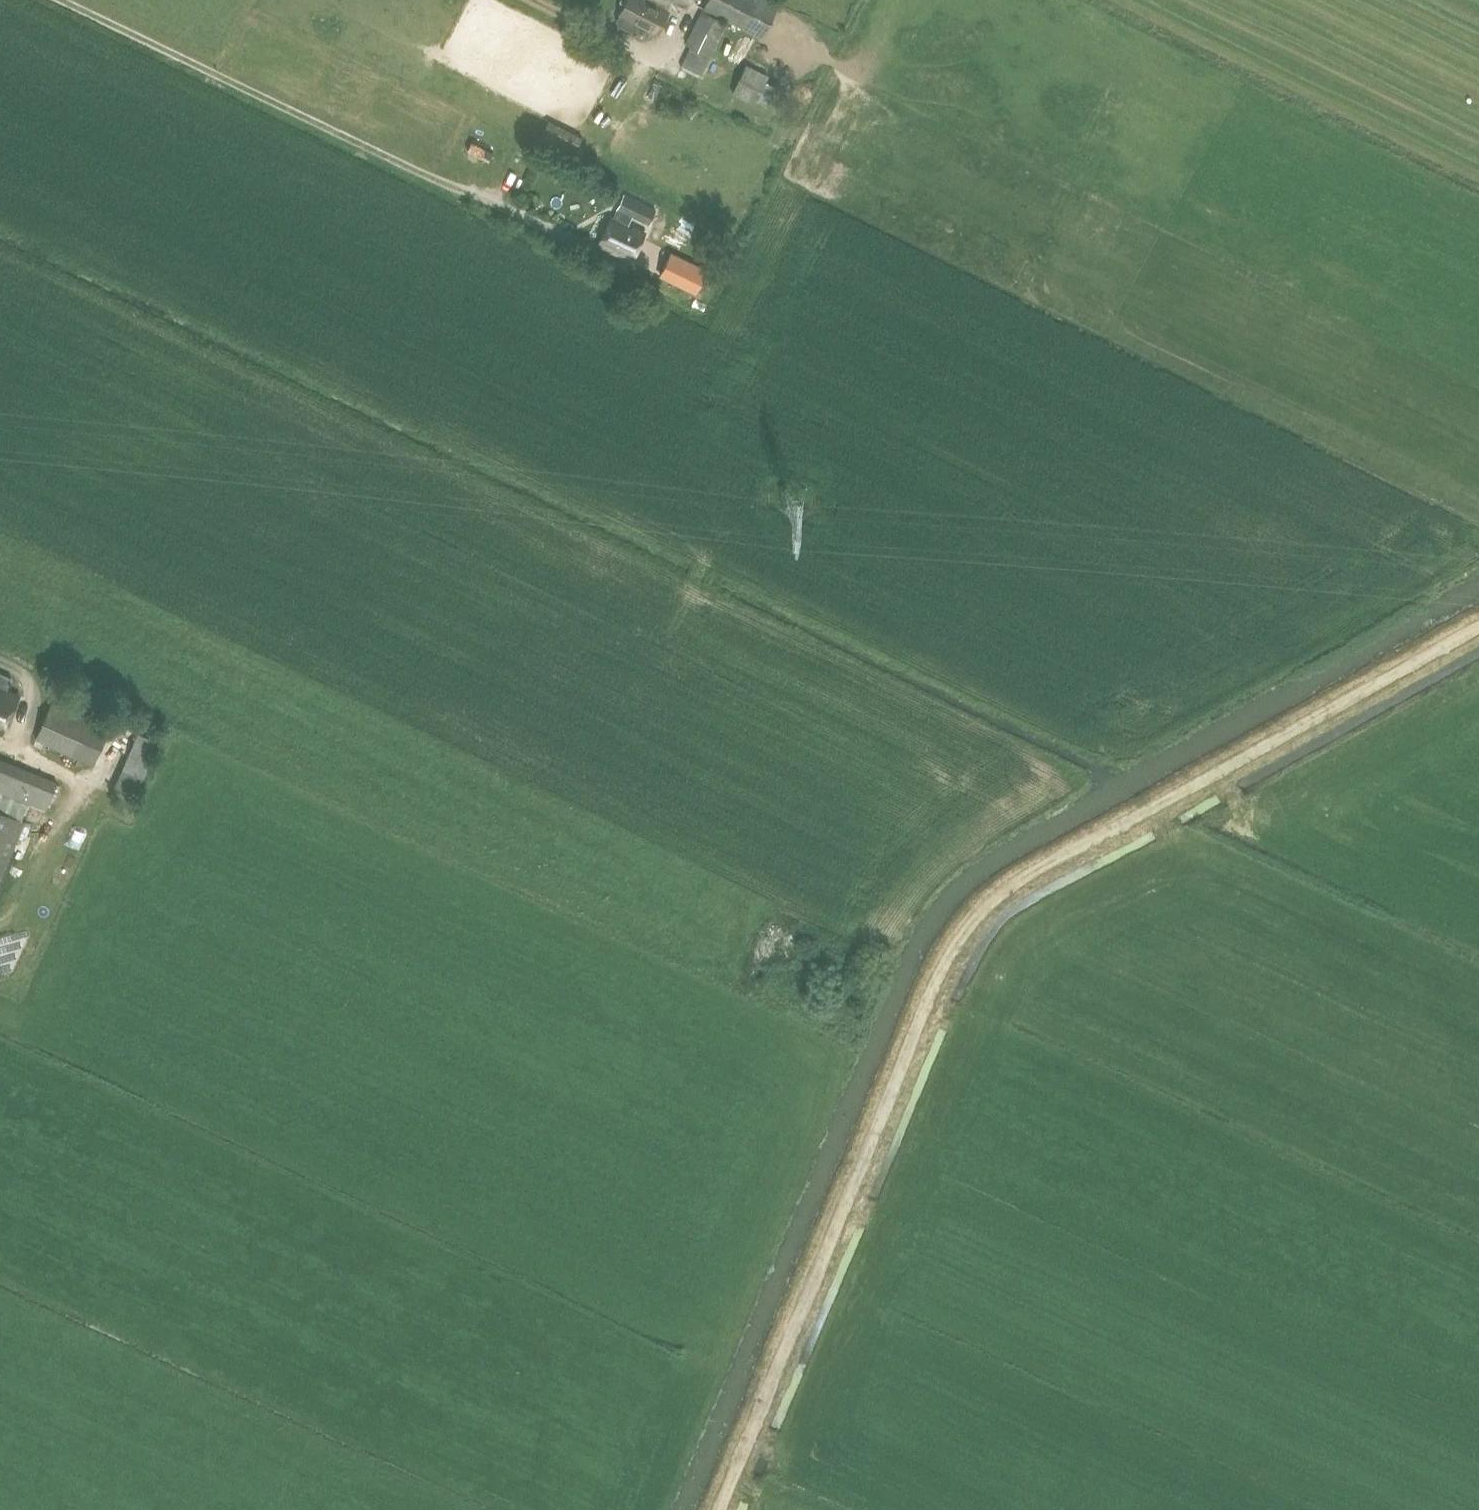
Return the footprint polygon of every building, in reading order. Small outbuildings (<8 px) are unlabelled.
[(617,18),(618,23),(630,29),(635,27),(638,22),(658,31),(669,8),(667,8),(671,0),(625,0),(619,12),(620,13),(617,18)] [(761,36),(778,1),(776,0),(705,0),(702,6),(761,36)] [(684,41),(690,44),(679,65),(699,75),(704,66),(707,68),(714,55),(711,54),(728,21),(700,8),(684,41)] [(746,61),(731,91),(754,102),(769,73),(746,61)] [(591,150),(548,128),(540,144),(583,166),(591,150)] [(649,222),(656,207),(624,191),(612,214),(598,243),(631,259),(645,230),(629,222),(632,215),(649,222)] [(660,242),(642,280),(659,289),(664,279),(702,298),(716,269),(660,242)] [(1,732),(18,692),(0,684),(0,732),(1,732)] [(45,742),(93,764),(111,724),(52,698),(32,743),(43,748),(45,742)] [(132,801),(160,738),(138,729),(110,791),(132,801)] [(50,798),(58,779),(0,755),(0,776),(50,798)] [(25,819),(0,808),(0,880),(25,819)]
